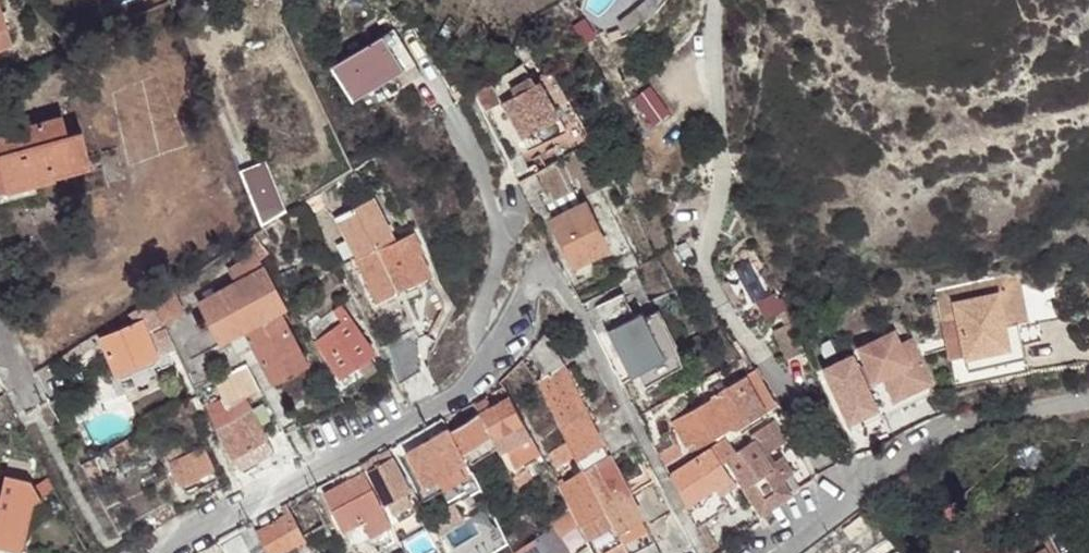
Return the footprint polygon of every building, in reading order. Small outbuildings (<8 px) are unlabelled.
[(10,50),(0,18),(0,53),(10,50)] [(393,27),(334,66),(357,101),(382,86),(389,97),(424,75),(393,27)] [(489,85),(474,92),(485,112),(499,104),(489,85)] [(508,115),(529,150),(566,129),(546,94),(541,97),(537,89),(517,102),(521,107),(508,115)] [(89,161),(81,134),(66,138),(61,119),(17,132),(0,137),(0,159),(1,159),(12,194),(56,179),(54,172),(89,161)] [(17,132),(13,121),(0,125),(0,137),(17,132)] [(12,194),(1,159),(0,159),(0,192),(2,197),(12,194)] [(240,172),(262,227),(288,211),(268,160),(240,172)] [(91,169),(89,161),(54,172),(56,179),(91,169)] [(361,178),(354,168),(338,179),(345,189),(361,178)] [(518,177),(535,209),(545,202),(535,183),(540,180),(533,169),(518,177)] [(605,190),(587,200),(611,246),(629,236),(605,190)] [(376,248),(394,238),(373,197),(337,216),(358,256),(376,248)] [(611,246),(587,200),(553,218),(578,263),(611,246)] [(358,256),(354,259),(376,305),(399,294),(396,289),(428,274),(419,253),(423,252),(414,234),(378,253),(376,248),(358,256)] [(266,251),(262,243),(241,260),(249,274),(264,265),(261,257),(266,251)] [(264,265),(249,274),(198,302),(220,343),(230,338),(278,312),(288,306),(264,265)] [(1016,272),(941,289),(959,370),(1023,357),(1016,325),(1029,321),(1016,272)] [(172,293),(151,302),(161,322),(182,310),(172,293)] [(139,321),(100,338),(101,340),(116,373),(156,356),(174,348),(165,329),(153,334),(148,336),(146,330),(151,329),(162,325),(161,322),(151,302),(149,299),(134,309),(139,321)] [(609,329),(633,377),(671,357),(646,310),(609,329)] [(591,315),(597,327),(606,323),(599,311),(591,315)] [(278,312),(230,338),(238,354),(255,345),(274,380),(307,363),(278,312)] [(374,351),(349,316),(317,341),(341,376),(374,351)] [(864,424),(946,381),(917,327),(908,332),(901,320),(859,343),(871,364),(868,365),(860,349),(832,364),(864,424)] [(792,325),(775,331),(782,355),(800,350),(792,325)] [(600,333),(625,381),(633,377),(609,329),(600,333)] [(614,527),(638,511),(593,427),(559,365),(562,363),(564,362),(542,331),(536,336),(520,358),(535,380),(536,379),(560,425),(583,471),(604,510),(614,527)] [(93,335),(97,342),(101,340),(100,338),(98,332),(93,335)] [(421,372),(416,341),(411,337),(389,349),(393,365),(392,369),(400,384),(401,385),(421,372)] [(248,365),(219,379),(225,392),(238,385),(244,395),(244,397),(229,404),(226,397),(208,407),(219,428),(217,429),(233,459),(234,457),(241,469),(261,458),(254,447),(267,440),(245,398),(261,390),(248,365)] [(774,402),(754,374),(749,376),(768,409),(776,406),(774,402)] [(734,430),(768,409),(749,376),(715,396),(734,428),(734,430)] [(238,385),(225,392),(231,401),(244,395),(238,385)] [(492,407),(486,395),(473,402),(478,412),(498,448),(499,449),(530,433),(511,396),(492,407)] [(703,446),(734,428),(715,396),(685,415),(690,423),(703,446)] [(465,466),(498,448),(478,412),(447,432),(465,466)] [(731,461),(764,511),(793,492),(784,478),(775,465),(768,453),(787,441),(774,421),(755,434),(760,442),(743,454),(731,461)] [(428,495),(468,472),(465,466),(447,432),(445,428),(406,451),(428,495)] [(675,435),(666,438),(670,447),(680,443),(675,435)] [(730,437),(673,475),(687,506),(717,486),(733,476),(726,465),(731,461),(743,454),(733,441),(730,437)] [(392,456),(388,449),(377,454),(380,463),(392,456)] [(169,464),(180,485),(211,471),(201,450),(169,464)] [(411,488),(392,456),(380,463),(367,470),(386,504),(411,488)] [(775,465),(784,478),(793,472),(784,459),(775,465)] [(569,506),(579,525),(604,510),(583,471),(559,486),(569,506)] [(350,544),(390,523),(363,472),(323,495),(350,544)] [(4,473),(0,493),(0,495),(0,544),(23,549),(33,500),(40,496),(30,478),(4,473)] [(733,476),(717,486),(723,496),(739,485),(733,476)] [(278,518),(256,531),(268,552),(275,552),(326,524),(313,499),(278,518)] [(273,509),(251,521),(256,531),(278,518),(273,509)] [(638,511),(614,527),(617,533),(627,552),(660,552),(638,511)] [(566,552),(552,531),(519,552),(564,552),(566,552)] [(433,533),(406,541),(410,552),(440,552),(433,533)] [(617,533),(599,546),(602,552),(627,552),(617,533)] [(1044,548),(1038,538),(1009,552),(1035,552),(1044,548)] [(0,544),(0,552),(34,552),(23,549),(0,544)]
